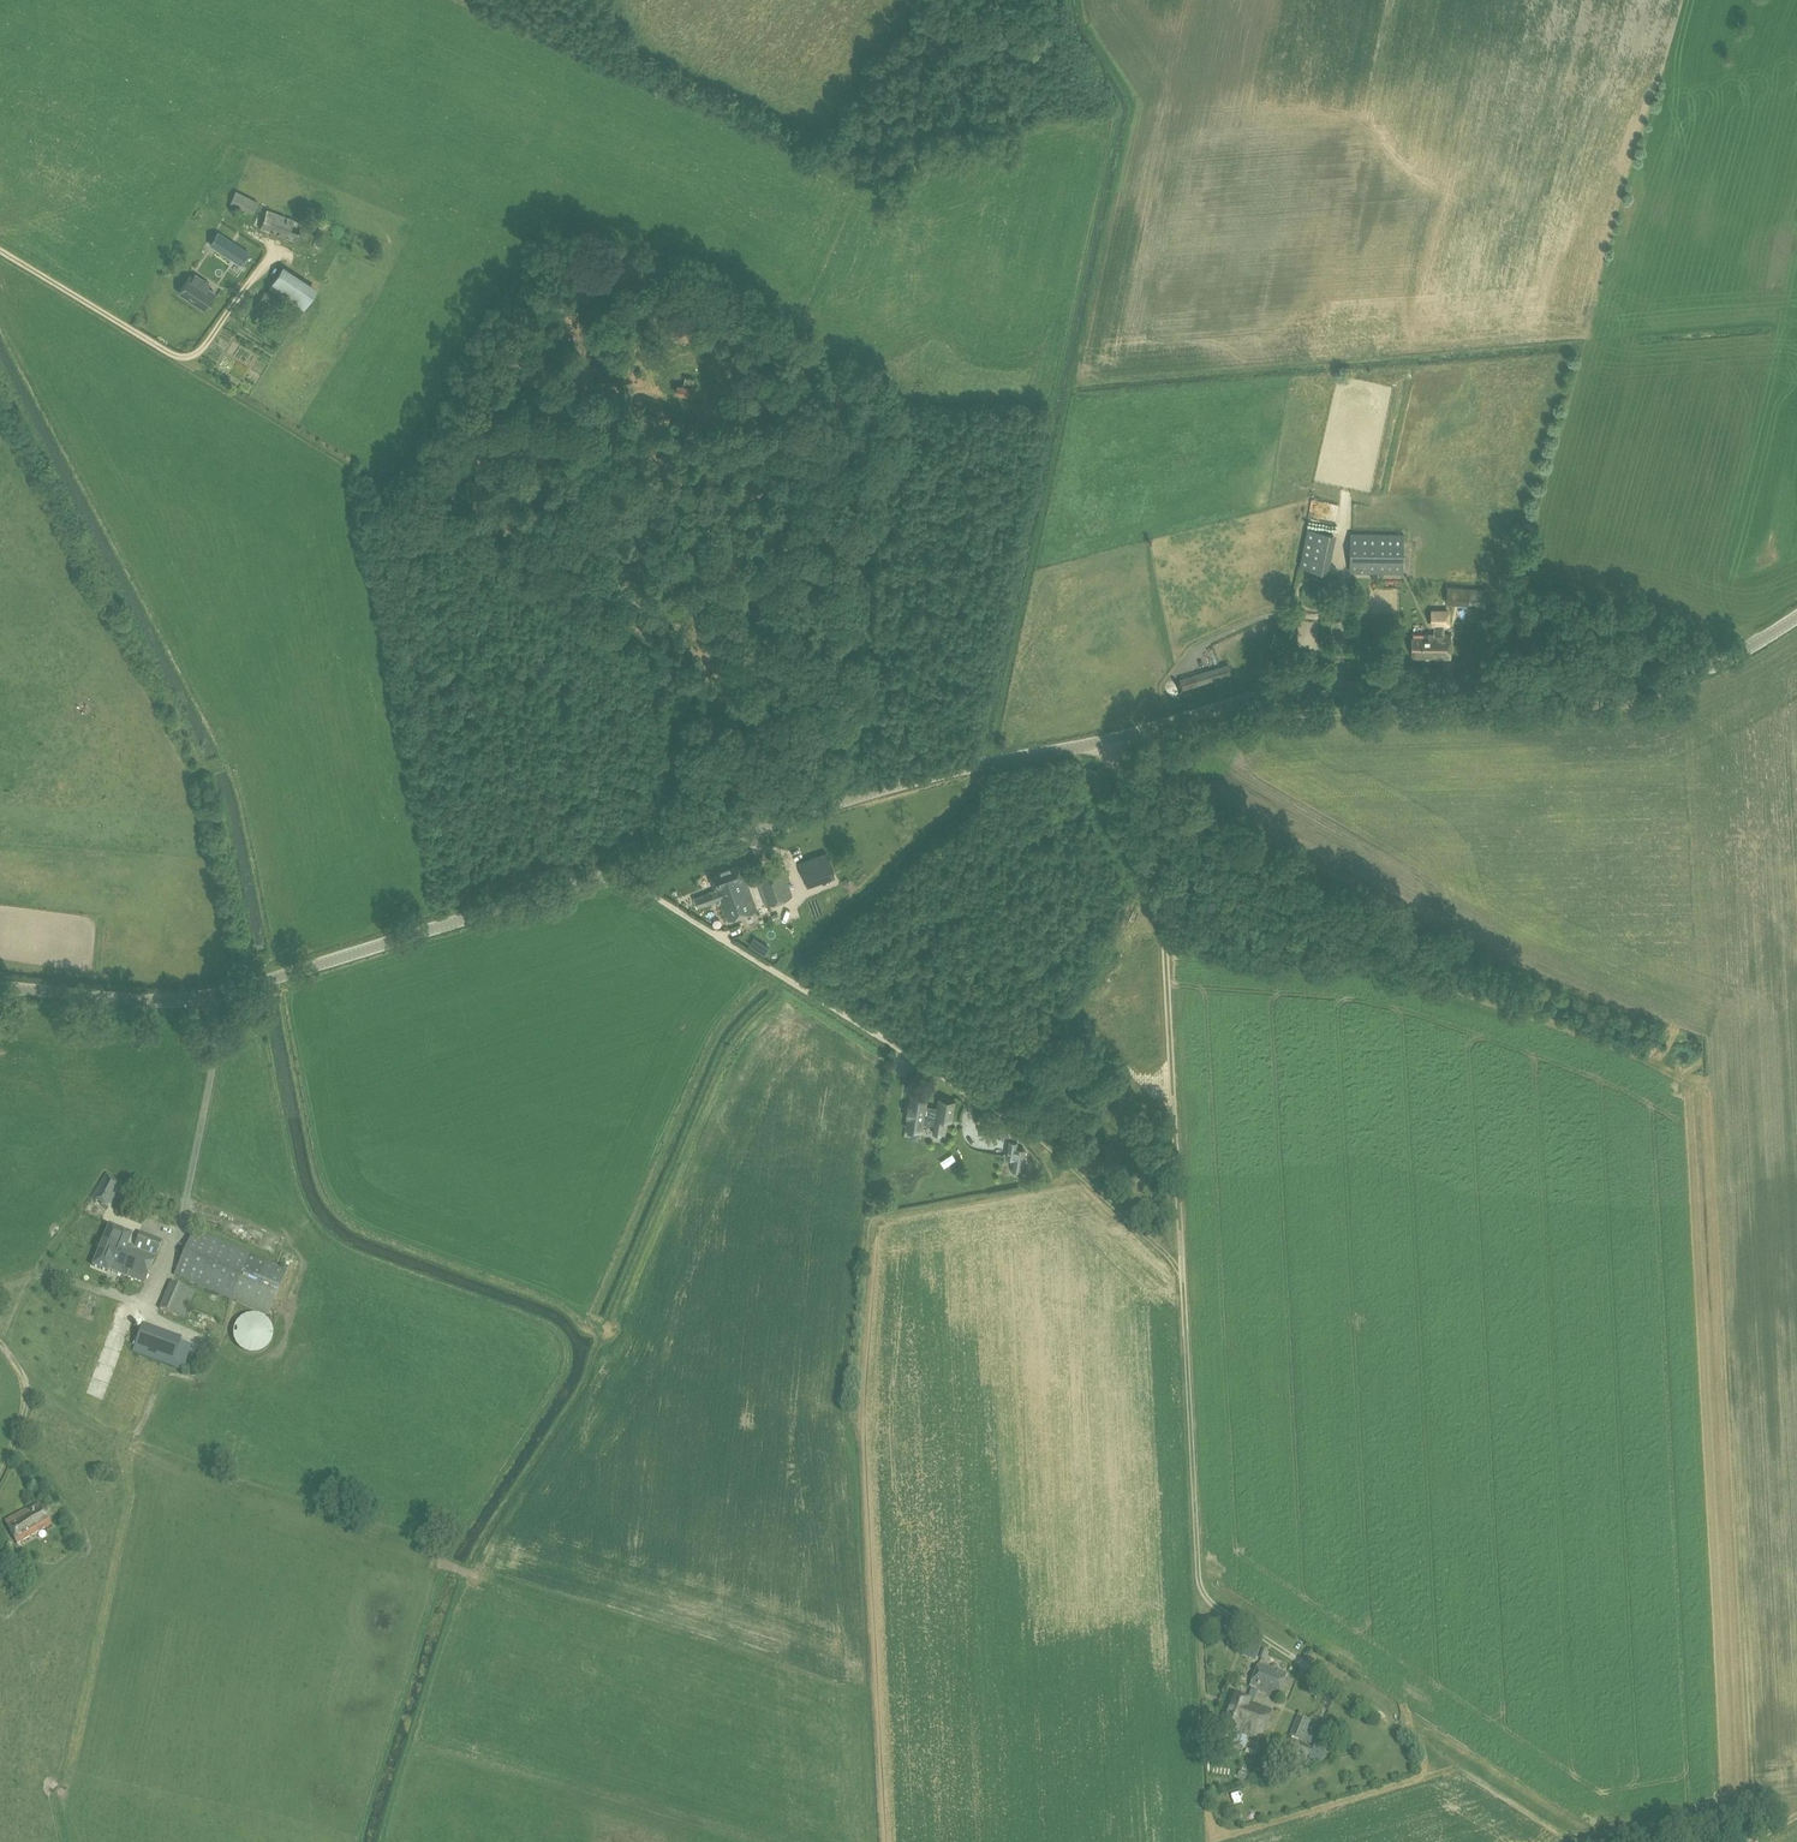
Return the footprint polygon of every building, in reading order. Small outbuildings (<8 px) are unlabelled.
[(230,203),(253,214),(258,202),(236,191),(230,203)] [(260,228),(296,242),(303,223),(267,209),(260,228)] [(222,243),(218,249),(241,263),(248,251),(218,232),(214,238),(222,243)] [(255,270),(260,256),(254,254),(248,268),(255,270)] [(269,287),(303,310),(317,288),(283,266),(269,287)] [(179,292),(204,309),(215,293),(207,288),(209,283),(195,274),(193,278),(189,276),(179,292)] [(260,301),(269,306),(274,297),(266,292),(260,301)] [(671,430),(678,432),(682,419),(675,417),(671,430)] [(687,440),(695,441),(696,435),(698,436),(700,423),(689,421),(687,434),(688,434),(687,440)] [(1300,566),(1328,572),(1336,533),(1307,527),(1300,566)] [(1349,572),(1403,573),(1404,533),(1350,532),(1349,572)] [(1446,603),(1469,605),(1469,600),(1476,600),(1477,589),(1470,588),(1470,587),(1448,586),(1446,603)] [(1413,657),(1450,658),(1451,635),(1438,634),(1413,634),(1413,657)] [(1179,678),(1183,690),(1232,675),(1229,664),(1179,678)] [(799,861),(808,887),(836,877),(826,851),(799,861)] [(721,900),(728,919),(757,909),(740,863),(710,874),(715,887),(716,887),(717,889),(694,897),(698,908),(721,900)] [(759,877),(768,905),(792,897),(782,869),(759,877)] [(933,1132),(942,1133),(944,1119),(952,1120),(955,1101),(939,1099),(938,1107),(926,1105),(928,1097),(912,1094),(906,1127),(922,1130),(923,1123),(935,1124),(933,1132)] [(1008,1137),(1017,1138),(1018,1135),(1010,1127),(1008,1137)] [(1012,1169),(1022,1171),(1026,1148),(1018,1147),(1019,1141),(1009,1140),(1006,1157),(1014,1159),(1012,1169)] [(91,1197),(108,1208),(123,1184),(106,1173),(91,1197)] [(67,1224),(77,1211),(76,1210),(78,1207),(72,1202),(69,1206),(63,1202),(54,1213),(67,1224)] [(101,1244),(117,1251),(135,1258),(138,1250),(127,1245),(131,1235),(109,1226),(101,1244)] [(174,1275),(267,1316),(287,1270),(194,1229),(174,1275)] [(139,1233),(134,1246),(156,1255),(162,1242),(139,1233)] [(114,1258),(117,1251),(101,1244),(92,1266),(108,1272),(109,1270),(126,1277),(126,1276),(126,1275),(130,1264),(114,1258)] [(135,1258),(117,1251),(114,1258),(130,1264),(126,1275),(126,1276),(144,1283),(155,1257),(138,1250),(135,1258)] [(158,1309),(183,1319),(195,1292),(170,1282),(158,1309)] [(244,1350),(250,1352),(256,1351),(262,1350),(267,1346),(270,1342),(272,1336),(273,1330),(272,1325),(268,1320),(264,1316),(258,1313),(252,1312),(246,1313),(241,1316),(237,1320),(234,1326),(233,1332),(233,1337),(236,1343),(240,1347),(244,1350)] [(132,1352),(182,1371),(192,1346),(180,1341),(181,1339),(142,1325),(132,1352)] [(146,1371),(150,1380),(160,1375),(156,1367),(146,1371)] [(99,1469),(106,1482),(115,1476),(107,1463),(99,1469)] [(5,1522),(17,1543),(45,1527),(45,1528),(51,1524),(39,1504),(21,1514),(20,1513),(5,1522)] [(1249,1687),(1278,1698),(1287,1674),(1259,1663),(1249,1687)] [(1238,1731),(1261,1740),(1272,1711),(1250,1702),(1251,1700),(1236,1694),(1223,1727),(1237,1733),(1238,1731)] [(1290,1736),(1313,1744),(1320,1727),(1313,1724),(1313,1723),(1297,1717),(1290,1736)] [(1390,1735),(1387,1745),(1401,1749),(1404,1739),(1390,1735)] [(1285,1750),(1308,1759),(1313,1747),(1290,1738),(1285,1750)] [(1327,1750),(1315,1746),(1310,1761),(1322,1765),(1327,1750)] [(1332,1763),(1324,1765),(1326,1778),(1334,1776),(1332,1763)]
